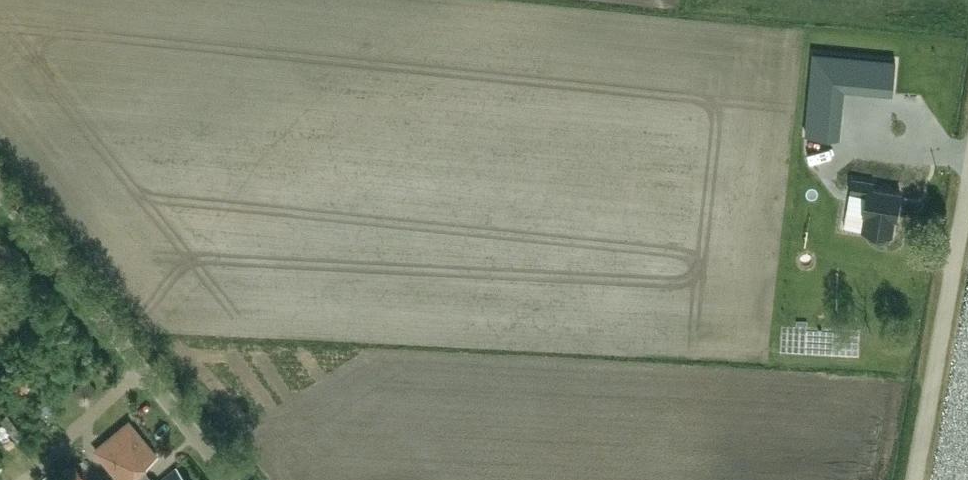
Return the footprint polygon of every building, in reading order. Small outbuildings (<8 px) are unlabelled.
[(814,52),(810,86),(844,89),(861,90),(864,57),(814,52)] [(808,116),(806,134),(839,137),(841,119),(808,116)] [(863,213),(865,213),(863,229),(892,234),(895,218),(897,218),(901,192),(873,187),(874,181),(853,177),(850,194),(866,197),(863,213)] [(143,467),(157,456),(130,422),(97,449),(122,479),(128,479),(131,478),(133,479),(153,479),(143,467)] [(177,468),(163,479),(187,479),(177,468)]
